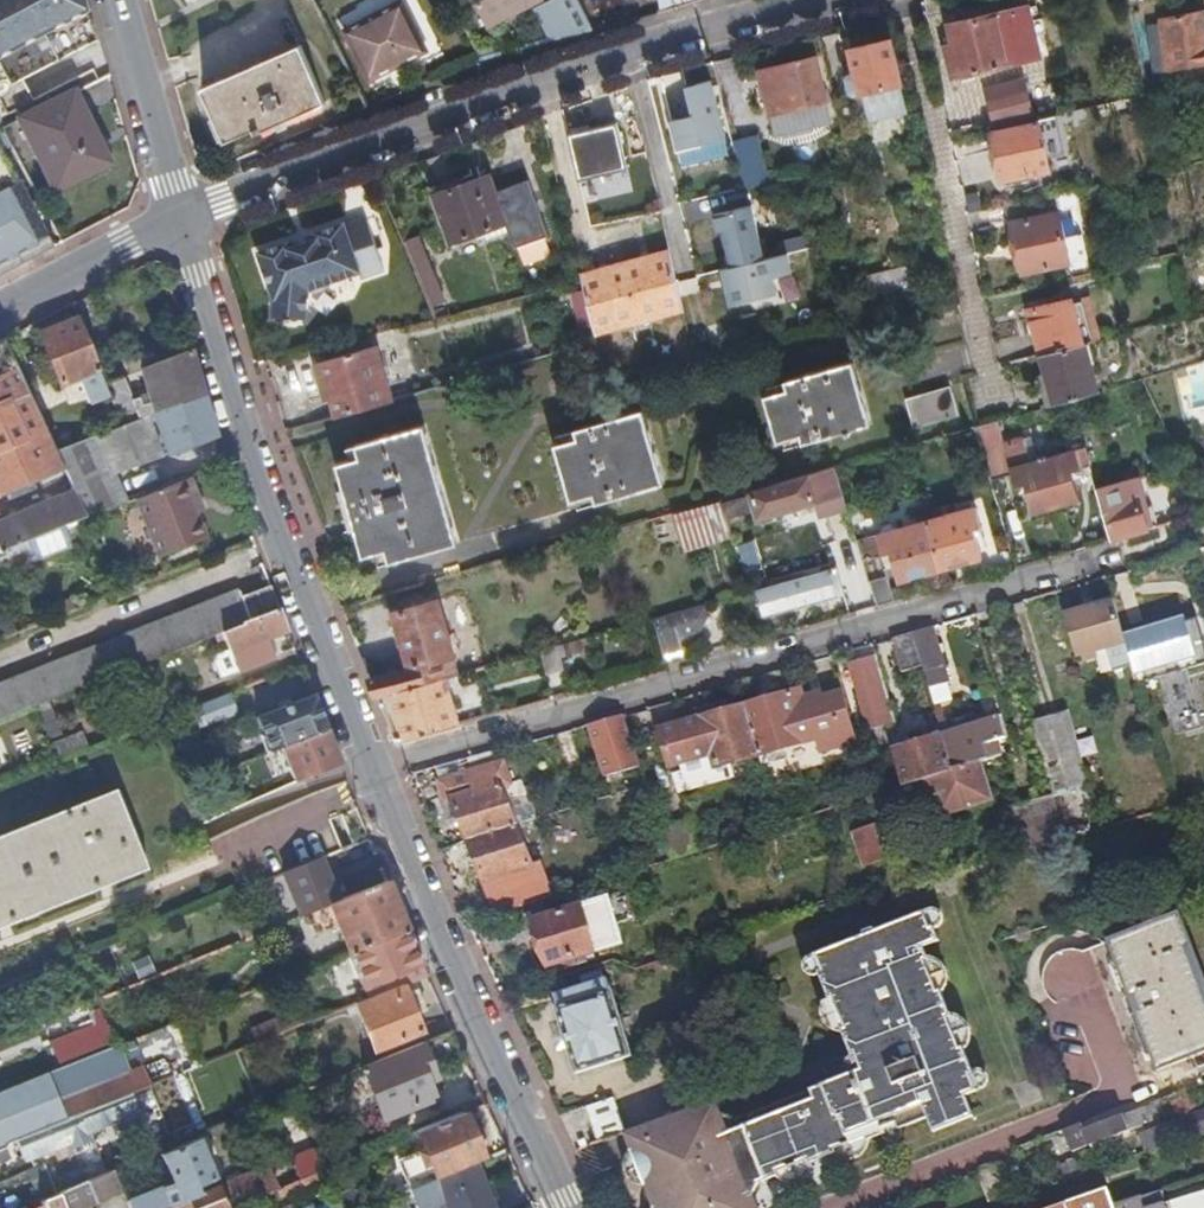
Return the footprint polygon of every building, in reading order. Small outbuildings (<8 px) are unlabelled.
[(0,75),(42,53),(48,65),(91,42),(83,14),(75,15),(70,0),(0,0),(0,74),(0,75)] [(75,15),(83,14),(79,0),(70,0),(75,15)] [(538,0),(472,0),(486,27),(539,2),(538,0)] [(547,42),(590,30),(574,0),(553,0),(532,11),(547,42)] [(653,16),(702,0),(656,0),(653,16)] [(423,50),(398,3),(344,32),(367,79),(423,50)] [(1035,8),(1027,10),(1039,58),(1047,56),(1035,8)] [(1039,58),(1027,10),(994,18),(993,15),(948,26),(954,47),(945,49),(952,80),(1039,58)] [(1160,21),(1160,25),(1166,71),(1203,67),(1203,16),(1160,21)] [(1166,71),(1160,25),(1146,27),(1152,73),(1166,71)] [(910,109),(894,39),(856,49),(861,72),(855,74),(852,78),(855,90),(860,93),(865,92),(871,118),(910,109)] [(288,118),(323,102),(299,46),(297,47),(296,45),(202,85),(203,88),(201,89),(224,139),(253,127),(256,131),(274,124),(276,126),(289,121),(288,118)] [(830,125),(814,58),(758,72),(775,138),(830,125)] [(1022,78),(1025,92),(1040,89),(1037,75),(1022,78)] [(709,82),(683,88),(690,117),(669,122),(676,151),(723,140),(709,82)] [(1161,83),(1147,86),(1149,96),(1158,94),(1163,93),(1161,83)] [(1032,123),(1047,119),(1040,89),(1025,92),(1026,98),(1032,123)] [(88,118),(74,91),(20,118),(55,187),(105,162),(84,121),(88,118)] [(990,106),(996,130),(1032,123),(1026,98),(990,106)] [(1047,171),(1036,123),(990,133),(1001,182),(1047,171)] [(759,134),(732,141),(744,189),(771,182),(759,134)] [(727,156),(723,140),(676,151),(680,167),(727,156)] [(50,247),(0,152),(0,273),(50,247)] [(496,192),(490,176),(457,188),(454,182),(432,189),(452,243),(506,224),(516,248),(549,235),(529,181),(496,192)] [(749,207),(711,216),(716,235),(720,234),(729,269),(762,261),(749,207)] [(1069,263),(1057,214),(1009,225),(1022,275),(1069,263)] [(282,319),(298,321),(306,321),(308,292),(315,296),(327,291),(328,285),(360,274),(362,279),(385,270),(367,219),(346,226),(344,224),(315,234),(317,240),(312,242),(313,245),(297,251),(296,247),(290,249),(288,244),(259,254),(275,303),(273,318),(282,319)] [(418,238),(404,243),(433,309),(446,303),(418,238)] [(595,334),(681,311),(667,253),(581,276),(595,334)] [(729,269),(719,271),(727,307),(774,296),(770,279),(789,275),(784,255),(762,261),(729,269)] [(921,297),(914,268),(871,278),(877,307),(921,297)] [(1030,311),(1041,355),(1081,345),(1069,301),(1030,311)] [(104,384),(78,319),(39,334),(60,386),(79,378),(90,406),(109,398),(104,384)] [(0,340),(0,409),(28,395),(1,339),(0,340)] [(1097,394),(1083,344),(1081,345),(1041,355),(1049,386),(1043,388),(1047,408),(1097,394)] [(338,416),(391,401),(376,347),(318,365),(323,383),(328,382),(338,416)] [(202,395),(190,352),(141,369),(149,394),(132,400),(121,377),(104,384),(109,398),(121,426),(146,416),(202,395)] [(872,425),(854,363),(785,381),(788,390),(765,396),(779,443),(801,437),(804,445),(846,433),(848,437),(852,436),(851,431),(872,425)] [(959,418),(951,388),(905,401),(914,431),(959,418)] [(28,395),(0,409),(0,497),(5,495),(9,502),(35,491),(32,483),(64,470),(55,451),(37,414),(28,395)] [(214,437),(202,395),(146,416),(149,423),(155,421),(169,453),(214,437)] [(664,485),(642,411),(574,431),(576,439),(555,446),(571,503),(594,497),(596,504),(664,485)] [(149,423),(146,416),(121,426),(108,431),(113,445),(101,449),(111,471),(162,454),(149,423)] [(976,438),(989,482),(1011,476),(1015,487),(1024,484),(1033,515),(1079,501),(1071,472),(1081,469),(1077,458),(1086,455),(1080,438),(1051,446),(1055,457),(1045,460),(1044,456),(1040,457),(1041,460),(1030,464),(1023,440),(1002,446),(995,423),(979,428),(973,429),(976,438)] [(459,544),(426,426),(357,446),(360,459),(338,466),(366,559),(388,553),(391,565),(459,544)] [(954,444),(976,438),(973,429),(952,436),(954,444)] [(88,439),(55,451),(64,470),(74,491),(86,517),(125,502),(111,471),(101,449),(113,445),(108,431),(88,439)] [(944,447),(954,444),(952,436),(941,439),(944,447)] [(757,520),(841,495),(833,469),(749,493),(757,520)] [(199,502),(189,476),(134,498),(159,559),(207,541),(197,516),(193,505),(199,502)] [(1097,492),(1111,541),(1149,531),(1143,510),(1147,508),(1139,480),(1097,492)] [(28,542),(33,555),(41,558),(67,547),(70,540),(64,526),(85,518),(86,517),(74,491),(0,521),(0,553),(28,542)] [(725,501),(729,518),(753,512),(749,496),(725,501)] [(204,513),(199,502),(193,505),(197,516),(204,513)] [(720,502),(672,516),(683,550),(731,538),(720,502)] [(926,523),(941,572),(981,560),(973,531),(981,529),(976,510),(974,510),(972,504),(956,509),(957,515),(926,523)] [(899,584),(941,572),(926,523),(877,537),(883,557),(890,556),(899,584)] [(756,539),(738,544),(745,568),(763,563),(756,539)] [(261,564),(253,543),(226,553),(234,575),(261,564)] [(764,615),(845,592),(837,568),(757,591),(764,615)] [(868,580),(877,608),(892,604),(883,576),(868,580)] [(270,587),(242,598),(239,592),(0,688),(0,722),(34,708),(215,636),(280,611),(270,587)] [(392,693),(446,678),(457,675),(451,657),(453,656),(437,602),(394,614),(410,669),(370,680),(377,697),(392,693)] [(1124,637),(1114,603),(1066,617),(1079,659),(1107,650),(1114,672),(1133,667),(1124,637)] [(653,620),(664,661),(682,656),(679,644),(685,638),(698,634),(707,618),(704,606),(653,620)] [(288,632),(280,611),(215,636),(218,643),(225,641),(239,674),(274,659),(266,641),(288,632)] [(1203,667),(1203,645),(1197,621),(1182,625),(1181,620),(1124,637),(1133,667),(1138,686),(1203,667)] [(944,666),(932,629),(913,635),(922,667),(924,673),(944,666)] [(922,667),(913,635),(892,641),(901,673),(922,667)] [(587,639),(556,648),(559,654),(567,652),(569,656),(580,653),(579,649),(589,646),(587,639)] [(895,723),(877,659),(849,667),(868,731),(895,723)] [(273,677),(274,681),(303,670),(301,665),(273,677)] [(405,742),(461,726),(446,678),(392,693),(405,742)] [(800,690),(744,706),(759,756),(762,767),(770,764),(767,755),(816,740),(820,753),(857,742),(842,692),(805,703),(800,690)] [(196,703),(201,722),(237,711),(232,692),(196,703)] [(327,730),(314,697),(256,719),(263,736),(260,737),(267,754),(282,748),(327,730)] [(759,756),(744,706),(660,732),(670,767),(713,756),(717,769),(759,756)] [(1067,715),(1032,725),(1038,747),(1074,737),(1067,715)] [(623,717),(588,726),(606,779),(640,768),(623,717)] [(988,761),(1003,757),(992,722),(951,734),(946,721),(939,724),(954,772),(981,763),(988,761)] [(895,723),(868,731),(872,745),(875,744),(899,736),(895,723)] [(954,772),(939,724),(932,726),(935,739),(909,747),(907,742),(893,747),(905,787),(954,772)] [(53,740),(59,759),(89,749),(83,730),(53,740)] [(327,730),(282,748),(295,782),(341,764),(327,730)] [(1074,737),(1038,747),(1052,794),(1065,835),(1100,825),(1074,737)] [(453,802),(468,842),(517,828),(541,820),(538,814),(515,821),(502,788),(512,786),(510,779),(512,779),(509,767),(507,768),(505,762),(439,782),(445,804),(453,802)] [(993,802),(981,763),(954,772),(905,787),(891,792),(891,793),(866,801),(872,818),(886,814),(889,822),(901,827),(917,823),(923,810),(922,807),(937,803),(942,818),(993,802)] [(1065,835),(1052,794),(1008,806),(1023,854),(1038,849),(1066,841),(1065,835)] [(0,854),(0,940),(161,877),(132,802),(0,854)] [(660,831),(670,862),(700,853),(690,821),(660,831)] [(863,867),(888,860),(876,823),(851,832),(863,867)] [(517,828),(468,842),(484,883),(534,869),(517,828)] [(338,902),(322,859),(285,874),(302,916),(330,905),(338,902)] [(407,931),(388,882),(338,902),(330,905),(350,953),(407,931)] [(625,944),(610,893),(530,917),(547,969),(625,944)] [(1070,922),(1082,918),(1077,903),(1066,907),(1070,922)] [(755,1196),(763,1189),(784,1180),(792,1185),(800,1185),(806,1183),(810,1180),(814,1174),(815,1168),(842,1157),(841,1155),(871,1142),(872,1145),(904,1132),(904,1130),(932,1118),(938,1133),(977,1117),(969,1098),(981,1092),(975,1077),(977,1076),(967,1050),(963,1051),(952,1021),(954,1020),(944,993),(941,994),(929,964),(932,962),(927,949),(942,942),(936,929),(935,929),(928,913),(819,956),(826,973),(823,974),(834,1001),(837,1000),(849,1030),(860,1056),(872,1051),(877,1066),(862,1071),(801,1096),(803,1102),(745,1126),(727,1133),(723,1124),(703,1131),(707,1141),(644,1166),(651,1182),(647,1184),(658,1207),(761,1207),(755,1196)] [(1180,914),(1109,943),(1115,957),(1108,960),(1123,1001),(1121,1002),(1128,1019),(1132,1018),(1137,1032),(1135,1033),(1147,1064),(1154,1061),(1159,1074),(1203,1056),(1203,989),(1188,949),(1194,947),(1180,914)] [(416,951),(407,931),(350,953),(348,954),(363,988),(365,988),(369,998),(403,984),(427,975),(416,951)] [(585,989),(544,1001),(548,1016),(558,1013),(577,1076),(632,1059),(613,992),(611,992),(608,982),(620,978),(617,970),(603,974),(603,973),(582,980),(585,989)] [(422,1031),(403,984),(369,998),(356,1004),(375,1050),(422,1031)] [(106,1015),(48,1035),(58,1063),(116,1042),(106,1015)] [(257,1044),(280,1034),(275,1022),(252,1032),(257,1044)] [(860,1056),(849,1030),(846,1032),(856,1057),(860,1056)] [(458,1042),(453,1031),(363,1068),(385,1120),(438,1099),(426,1071),(433,1068),(431,1064),(436,1061),(438,1064),(463,1053),(458,1042)] [(860,1056),(856,1057),(862,1071),(877,1066),(872,1051),(860,1056)] [(59,1101),(66,1120),(151,1086),(144,1068),(59,1101)] [(613,1094),(615,1098),(628,1132),(694,1109),(680,1070),(613,1094)] [(7,1147),(10,1142),(15,1140),(66,1120),(59,1101),(49,1073),(0,1093),(0,1149),(7,1147)] [(756,1114),(745,1126),(803,1102),(801,1096),(756,1114)] [(615,1098),(586,1108),(597,1143),(624,1133),(628,1132),(615,1098)] [(724,1116),(717,1100),(694,1109),(628,1132),(624,1133),(640,1168),(644,1166),(707,1141),(703,1131),(723,1124),(720,1118),(724,1116)] [(1156,1111),(1153,1105),(1148,1107),(1150,1113),(1156,1111)] [(1130,1114),(1136,1128),(1153,1122),(1150,1113),(1148,1107),(1130,1114)] [(1203,1132),(1203,1112),(1174,1122),(1179,1141),(1203,1132)] [(417,1133),(436,1179),(475,1163),(484,1159),(464,1113),(417,1133)] [(1081,1124),(1064,1130),(1073,1152),(1136,1128),(1130,1114),(1084,1130),(1081,1124)] [(66,1120),(15,1140),(25,1161),(75,1141),(66,1120)] [(130,1207),(170,1207),(200,1196),(198,1189),(218,1181),(200,1140),(162,1156),(174,1184),(127,1202),(130,1207)] [(11,1156),(7,1147),(0,1149),(0,1161),(11,1156)] [(311,1152),(290,1161),(298,1182),(320,1173),(311,1152)] [(436,1179),(447,1203),(449,1207),(492,1207),(494,1207),(475,1163),(436,1179)] [(644,1166),(640,1168),(647,1184),(651,1182),(644,1166)] [(227,1207),(235,1207),(248,1202),(267,1195),(278,1190),(270,1172),(266,1170),(242,1180),(242,1179),(220,1188),(227,1207)] [(97,1202),(121,1190),(114,1171),(90,1181),(89,1181),(97,1202)] [(436,1179),(414,1189),(422,1207),(435,1207),(447,1203),(436,1179)] [(97,1202),(89,1181),(60,1194),(64,1207),(84,1207),(97,1202)] [(200,1196),(220,1188),(218,1181),(198,1189),(200,1196)] [(286,1187),(278,1190),(281,1198),(289,1196),(286,1187)] [(220,1188),(200,1196),(170,1207),(227,1207),(220,1188)] [(60,1194),(46,1199),(45,1200),(47,1205),(48,1207),(64,1207),(60,1194)] [(248,1202),(251,1207),(273,1207),(267,1195),(248,1202)] [(1088,1207),(1119,1207),(1115,1199),(1088,1207)]
